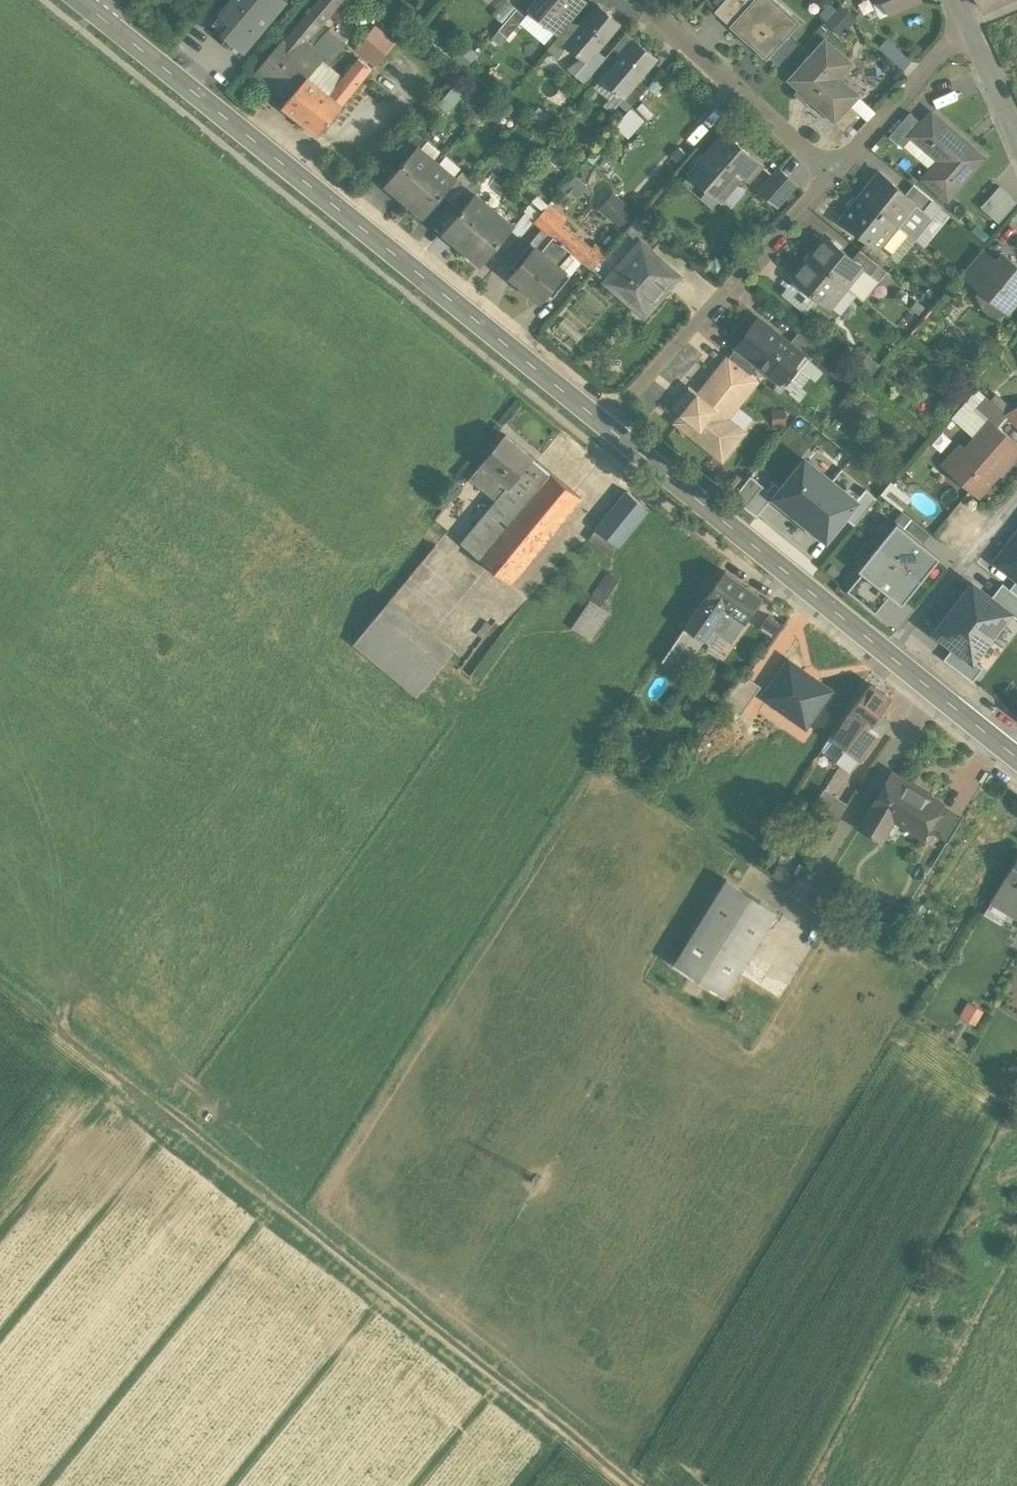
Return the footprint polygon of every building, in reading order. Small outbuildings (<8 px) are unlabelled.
[(245,48),(286,0),(232,0),(214,22),(245,48)] [(276,55),(273,53),(256,73),(269,84),(271,82),(289,98),(307,77),(308,78),(315,70),(323,59),(304,42),(339,0),(321,0),(276,55)] [(530,10),(551,28),(569,7),(575,0),(538,0),(530,10)] [(715,12),(731,26),(753,1),(753,0),(725,0),(715,12)] [(731,26),(730,26),(767,60),(790,34),(770,16),(781,4),(776,0),(754,0),(753,1),(731,26)] [(889,13),(919,0),(883,0),(889,13)] [(984,9),(1003,0),(979,0),(984,9)] [(579,29),(566,44),(568,46),(587,62),(588,62),(598,50),(620,23),(599,5),(579,29)] [(569,7),(551,28),(559,35),(571,22),(577,14),(569,7)] [(559,35),(554,42),(564,51),(568,46),(566,44),(579,29),(571,22),(559,35)] [(389,42),(374,30),(367,38),(382,51),(389,42)] [(626,33),(613,48),(623,56),(635,41),(626,33)] [(879,47),(904,68),(912,59),(887,38),(879,47)] [(825,39),(789,79),(835,121),(851,104),(859,94),(834,71),(847,58),(825,39)] [(623,56),(603,79),(617,90),(615,92),(618,95),(620,93),(624,96),(638,80),(656,58),(635,41),(623,56)] [(564,51),(554,42),(548,49),(558,58),(564,51)] [(467,44),(454,59),(465,68),(478,54),(467,44)] [(587,62),(576,74),(585,82),(606,57),(598,50),(588,62),(587,62)] [(308,78),(307,77),(289,98),(283,105),(317,133),(371,68),(358,58),(328,94),(324,91),(308,78)] [(331,83),(315,70),(308,78),(324,91),(331,83)] [(624,96),(619,102),(628,110),(647,88),(638,80),(624,96)] [(451,86),(435,100),(443,109),(459,95),(451,86)] [(851,104),(835,121),(844,129),(860,112),(851,104)] [(910,111),(890,135),(904,147),(913,137),(912,135),(923,122),(910,111)] [(947,166),(931,184),(948,199),(985,158),(932,112),(923,122),(912,135),(913,137),(947,166)] [(414,130),(398,149),(407,157),(417,145),(418,146),(425,138),(414,130)] [(726,133),(692,171),(722,198),(745,171),(751,177),(762,164),(726,133)] [(407,157),(386,182),(405,198),(437,161),(418,146),(417,145),(407,157)] [(437,161),(405,198),(425,215),(443,194),(456,178),(456,177),(437,161)] [(456,178),(443,194),(452,202),(473,177),(463,169),(456,177),(456,178)] [(779,169),(762,189),(778,204),(796,184),(779,169)] [(906,194),(880,172),(861,196),(896,225),(914,203),(915,201),(906,194)] [(473,177),(452,202),(461,210),(476,192),(477,193),(483,186),(473,177)] [(933,201),(913,185),(906,194),(915,201),(914,203),(925,212),(933,202),(933,201)] [(1001,222),(1016,203),(998,188),(982,207),(1001,222)] [(461,210),(443,232),(462,248),(495,209),(477,193),(476,192),(461,210)] [(896,225),(861,196),(842,219),(868,240),(877,248),(879,246),(896,225)] [(914,203),(896,225),(913,238),(939,207),(933,202),(925,212),(914,203)] [(548,205),(534,221),(543,228),(553,216),(557,212),(548,205)] [(625,206),(613,219),(625,230),(637,217),(625,206)] [(495,209),(462,248),(482,264),(511,230),(515,225),(495,209)] [(515,225),(511,230),(520,237),(534,219),(526,212),(515,225)] [(567,220),(557,212),(553,216),(563,225),(567,220)] [(563,225),(553,216),(543,228),(530,243),(570,276),(583,261),(593,249),(592,248),(563,225)] [(637,217),(626,230),(640,243),(641,242),(651,250),(662,238),(638,217),(637,217)] [(853,258),(826,236),(809,257),(846,287),(861,268),(862,266),(853,258)] [(877,248),(868,240),(860,249),(879,265),(880,266),(889,255),(879,246),(877,248)] [(640,243),(607,281),(628,300),(634,293),(651,308),(669,288),(663,283),(674,271),(651,250),(641,242),(640,243)] [(570,276),(530,243),(512,265),(518,269),(512,276),(540,300),(547,292),(553,297),(570,276)] [(595,244),(592,248),(593,249),(583,261),(592,269),(606,253),(595,244)] [(879,265),(860,249),(853,258),(862,266),(861,268),(871,275),(879,265)] [(997,264),(981,251),(964,272),(980,285),(997,264)] [(1003,256),(997,264),(980,285),(1009,309),(1016,299),(1016,267),(1003,256)] [(846,287),(809,257),(793,277),(820,299),(830,307),(831,305),(846,287)] [(830,307),(820,299),(812,309),(831,324),(840,313),(831,305),(830,307)] [(802,354),(758,319),(736,347),(737,346),(759,364),(759,365),(780,382),(786,375),(793,379),(801,369),(795,363),(802,354)] [(736,347),(728,357),(750,375),(759,365),(759,364),(737,346),(736,347)] [(729,358),(721,368),(750,391),(758,381),(729,358)] [(721,368),(677,423),(721,459),(744,432),(727,419),(750,391),(721,368)] [(1007,417),(986,396),(974,409),(989,423),(990,422),(997,428),(1007,417)] [(1003,413),(1016,426),(1016,406),(1003,413)] [(949,468),(978,495),(1016,451),(1016,446),(997,428),(990,422),(989,423),(949,468)] [(505,435),(494,448),(489,444),(481,454),(486,458),(469,479),(497,501),(498,502),(534,458),(505,435)] [(581,496),(534,458),(498,502),(497,501),(462,544),(510,583),(581,496)] [(832,482),(806,461),(783,490),(776,498),(801,519),(832,482)] [(776,498),(783,490),(774,482),(768,490),(751,476),(733,497),(757,517),(774,497),(776,498)] [(857,502),(832,482),(801,519),(826,539),(844,517),(857,502)] [(857,502),(844,517),(855,526),(877,498),(867,490),(857,502)] [(627,491),(597,529),(618,546),(619,546),(649,509),(627,491)] [(898,524),(922,542),(930,532),(903,511),(895,521),(898,524)] [(922,542),(898,524),(879,547),(922,581),(941,558),(922,542)] [(618,546),(597,529),(588,539),(610,556),(618,546)] [(1016,535),(995,563),(1016,580),(1016,535)] [(879,547),(861,570),(863,572),(892,595),(903,604),(922,581),(879,547)] [(763,597),(726,571),(688,627),(704,638),(726,607),(746,620),(750,615),(763,597)] [(878,614),(892,595),(863,572),(848,590),(878,614)] [(608,574),(591,600),(601,606),(618,581),(608,574)] [(1011,589),(1001,582),(989,598),(1009,613),(1016,619),(1016,594),(1011,589)] [(970,583),(952,606),(992,636),(1009,613),(989,598),(970,583)] [(591,600),(573,628),(590,640),(609,611),(601,606),(591,600)] [(452,654),(389,603),(356,644),(418,696),(452,654)] [(973,660),(992,636),(952,606),(934,630),(954,646),(973,660)] [(746,620),(726,607),(704,638),(712,644),(719,634),(731,643),(746,620)] [(761,628),(774,637),(783,625),(769,616),(761,628)] [(688,627),(663,660),(680,672),(699,646),(704,638),(688,627)] [(973,660),(954,646),(943,660),(972,681),(983,667),(973,660)] [(832,691),(789,660),(763,696),(806,726),(832,691)] [(741,677),(723,702),(741,714),(759,688),(746,679),(745,680),(741,677)] [(869,685),(848,713),(869,727),(873,721),(888,699),(869,685)] [(869,727),(848,713),(833,738),(843,745),(838,752),(848,760),(854,754),(858,757),(881,727),(873,721),(869,727)] [(942,802),(893,773),(862,825),(881,837),(892,819),(898,818),(923,833),(926,827),(941,804),(942,802)] [(825,789),(810,811),(832,826),(847,803),(825,789)] [(963,817),(941,804),(926,827),(948,841),(963,817)] [(1005,880),(1016,887),(1016,860),(1005,880)] [(777,911),(727,879),(674,964),(724,996),(777,911)] [(1005,880),(992,901),(1016,917),(1016,887),(1005,880)]
